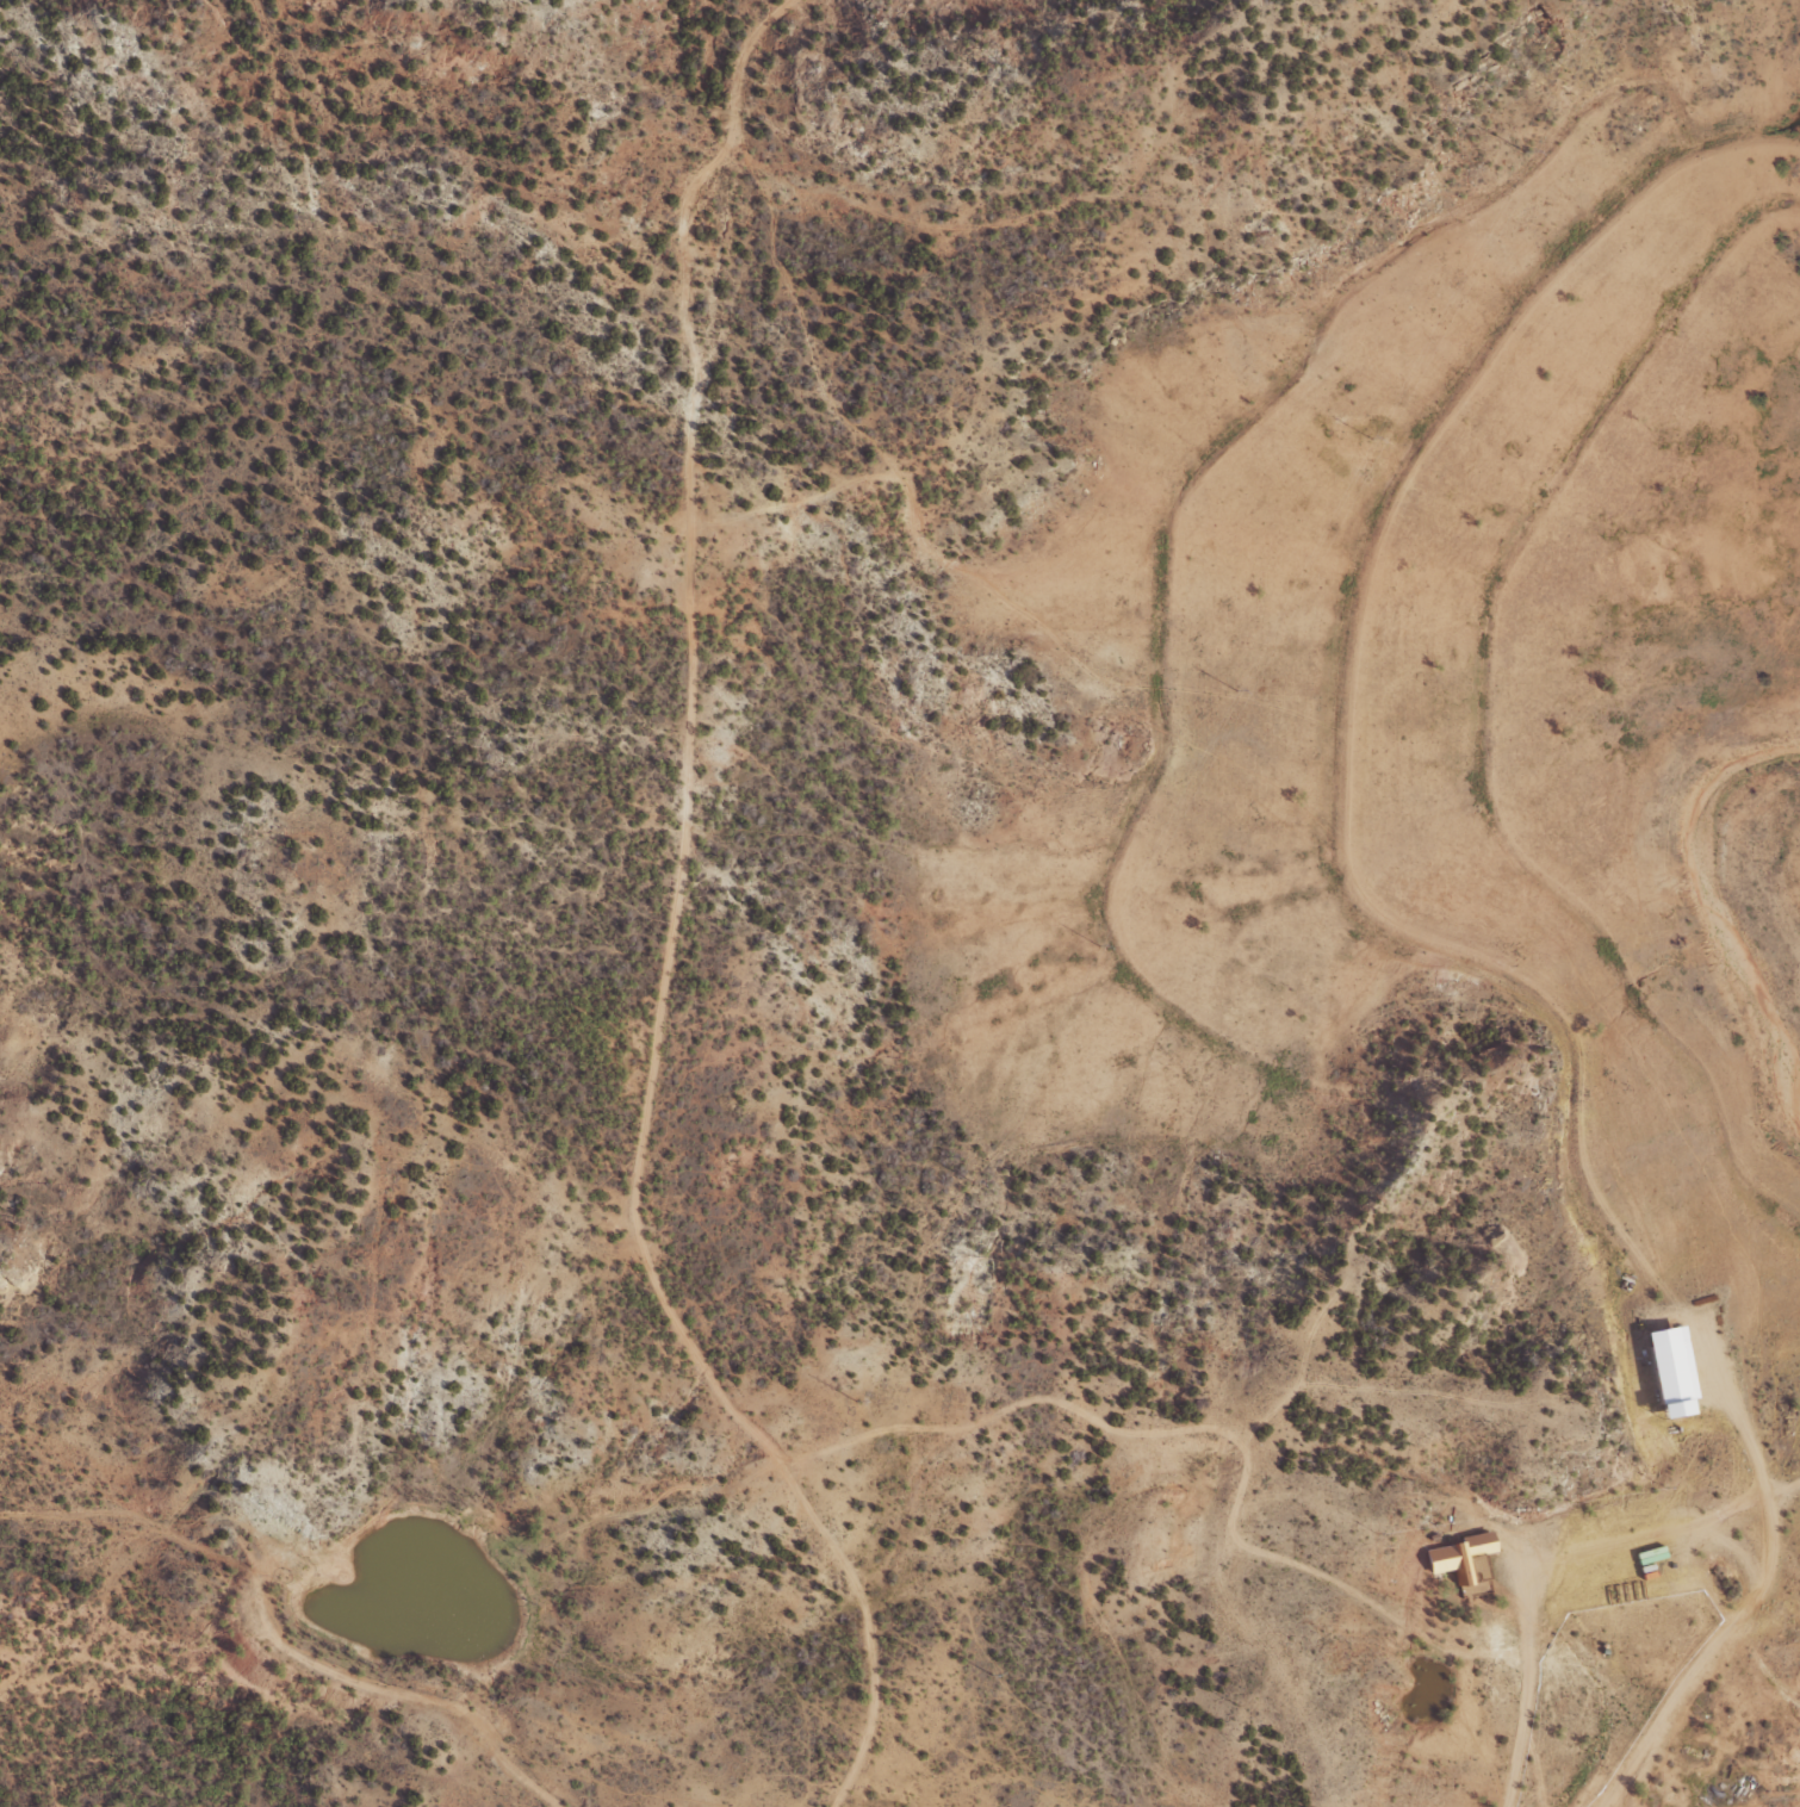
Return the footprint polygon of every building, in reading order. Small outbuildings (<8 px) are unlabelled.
[(1452,1539),(1458,1585),(1475,1583),(1472,1555),(1495,1552),(1492,1534),(1452,1539)]
